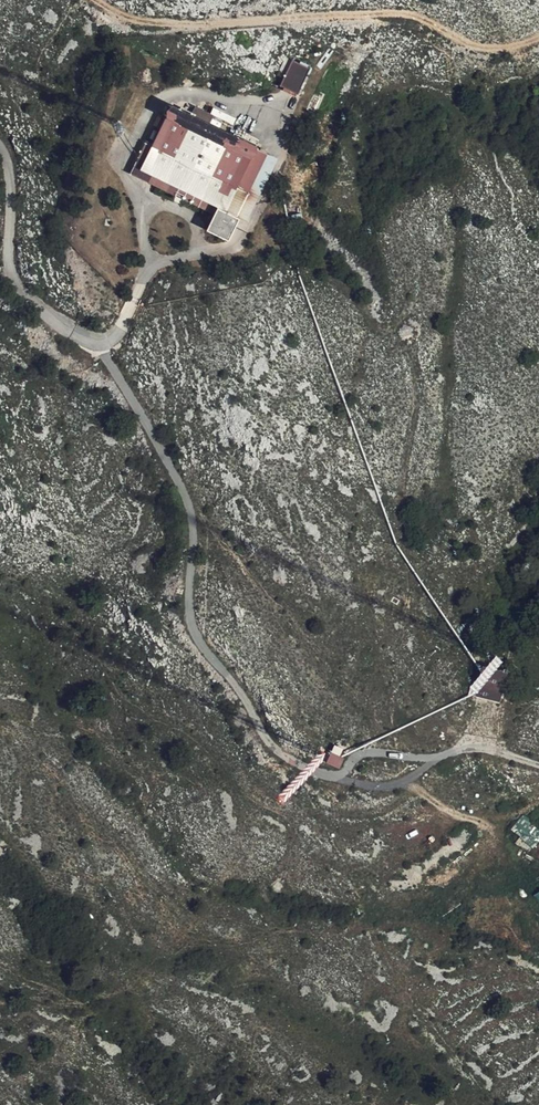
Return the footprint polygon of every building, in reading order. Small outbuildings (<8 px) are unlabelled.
[(274,74),(282,78),(291,61),(282,57),(274,74)] [(307,69),(291,61),(282,78),(279,85),(295,93),(307,69)] [(311,86),(300,111),(309,116),(320,91),(311,86)] [(246,220),(277,160),(174,103),(151,148),(142,143),(123,179),(159,200),(167,184),(179,191),(172,204),(200,221),(196,231),(221,245),(237,216),(246,220)] [(475,692),(501,698),(506,677),(483,670),(475,692)] [(327,763),(339,767),(343,758),(330,754),(327,763)] [(538,839),(538,825),(524,813),(511,829),(533,846),(538,839)] [(531,896),(538,909),(538,891),(531,896)] [(525,918),(538,946),(538,918),(536,913),(525,918)] [(517,920),(506,926),(518,945),(528,939),(517,920)]
